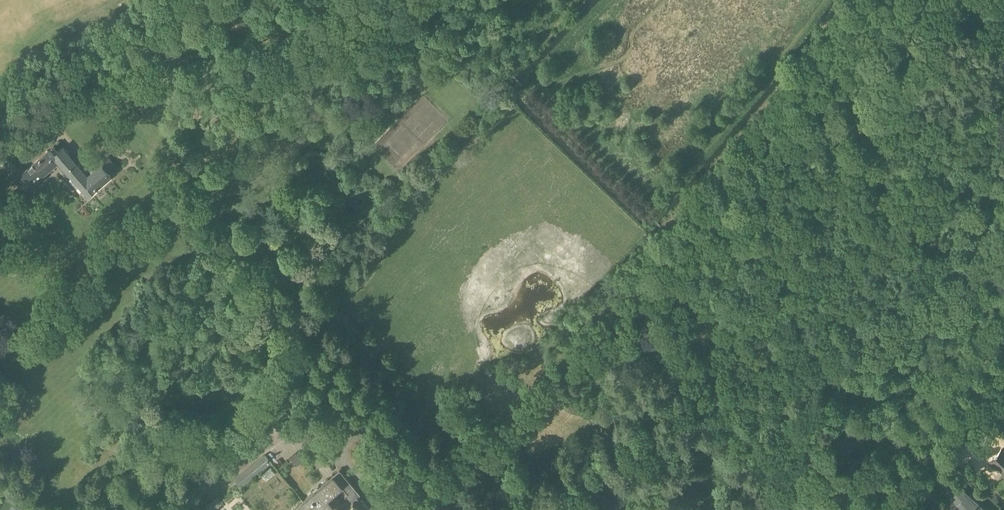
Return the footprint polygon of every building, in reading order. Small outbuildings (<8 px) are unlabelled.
[(86,176),(62,149),(58,153),(54,148),(47,154),(47,153),(14,182),(23,192),(56,163),(88,199),(111,178),(99,165),(86,176)] [(223,462),(233,474),(253,457),(243,445),(223,462)] [(1001,449),(990,461),(999,469),(1003,473),(1003,451),(1001,449)] [(279,472),(271,462),(272,461),(266,454),(235,479),(241,487),(236,491),(244,502),(280,473),(279,472)] [(358,496),(360,494),(340,470),(334,474),(326,481),(303,501),(300,503),(300,504),(305,509),(313,509),(314,509),(369,509),(358,496)] [(960,487),(952,496),(958,501),(955,504),(962,509),(986,509),(960,487)] [(922,505),(929,497),(923,492),(916,499),(922,505)]
